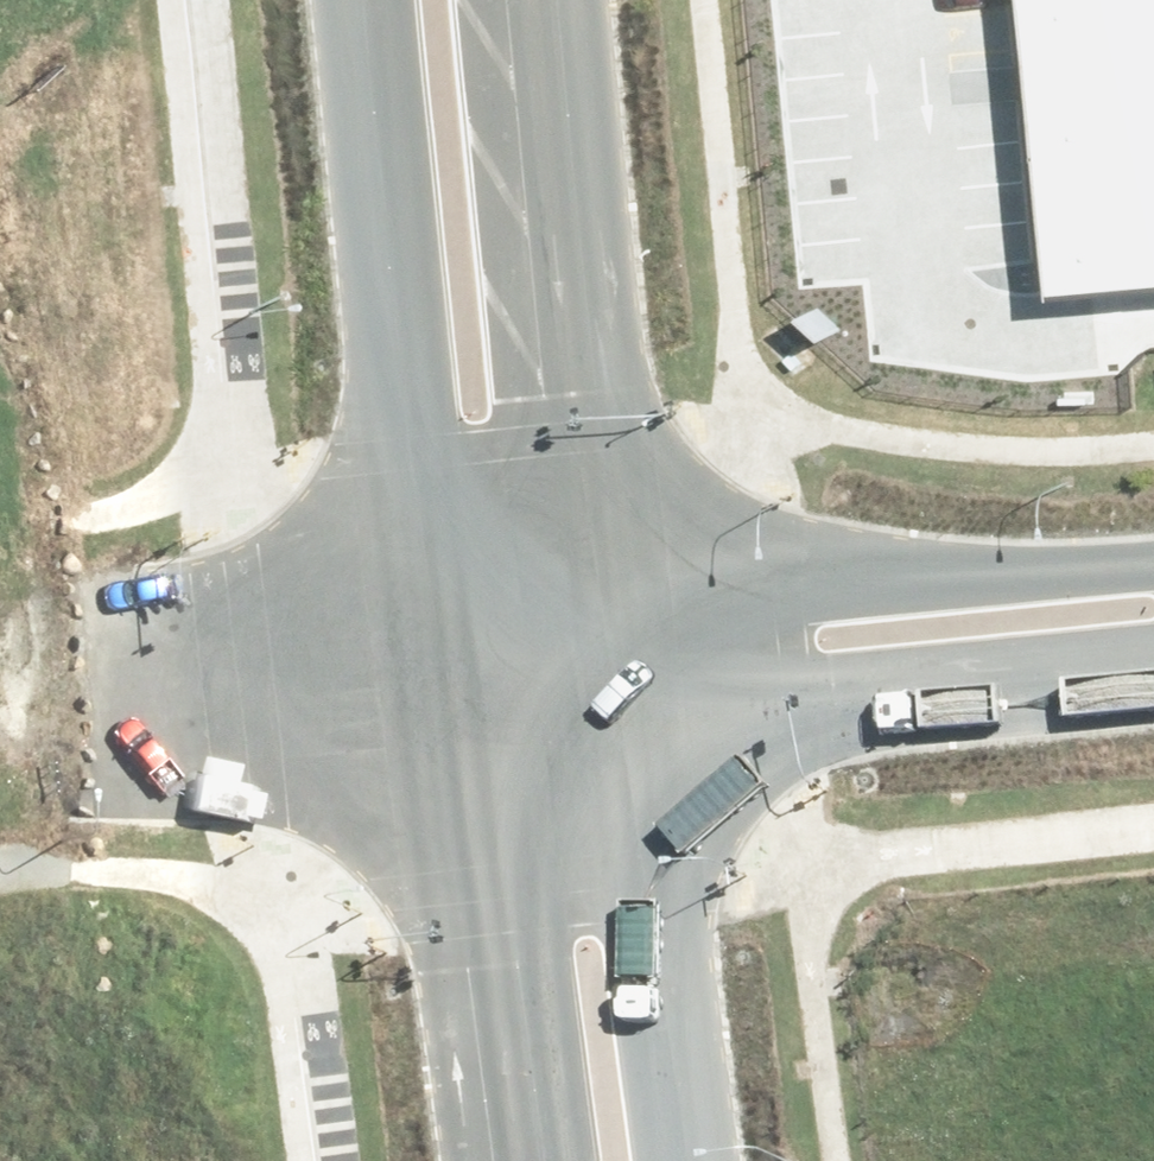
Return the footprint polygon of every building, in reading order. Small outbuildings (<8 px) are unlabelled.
[(1032,315),(1153,303),(1153,0),(1000,0),(1026,261),(1032,315)]
